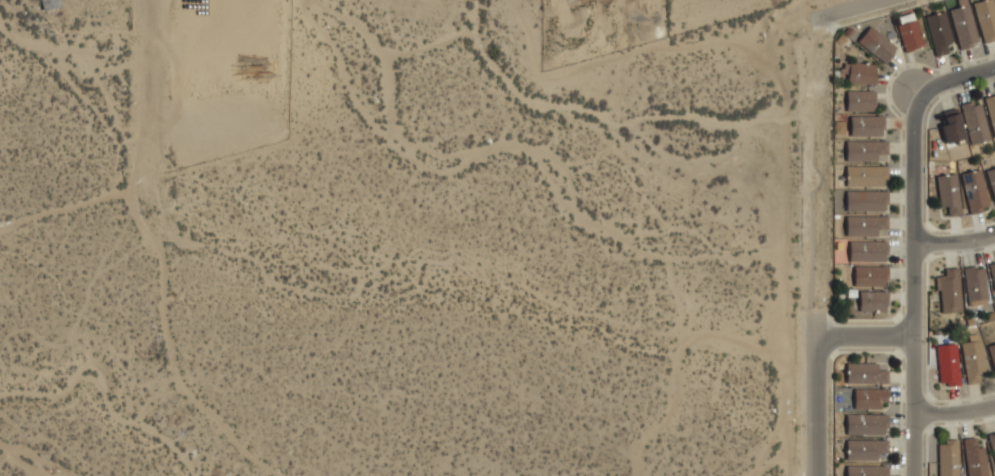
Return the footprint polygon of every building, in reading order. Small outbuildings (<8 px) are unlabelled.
[(43,11),(60,7),(58,0),(40,0),(43,11)] [(994,39),(994,9),(993,0),(985,0),(973,3),(983,42),(994,39)] [(949,10),(959,49),(978,45),(968,5),(949,10)] [(924,46),(914,12),(898,17),(900,25),(896,26),(904,52),(924,46)] [(951,42),(945,12),(926,16),(934,57),(948,54),(945,43),(951,42)] [(857,42),(884,64),(896,49),(869,27),(857,42)] [(875,64),(842,64),(842,74),(847,74),(847,84),(875,84),(875,64)] [(874,92),(846,91),(846,111),(874,112),(874,92)] [(984,98),(994,139),(994,95),(984,98)] [(989,141),(982,101),(962,105),(969,144),(989,141)] [(940,125),(945,144),(964,139),(956,108),(942,112),(945,124),(940,125)] [(850,137),(883,137),(883,116),(850,116),(850,137)] [(846,161),(877,162),(877,154),(887,154),(887,142),(846,141),(846,161)] [(845,186),(886,187),(887,167),(846,166),(845,186)] [(986,170),(994,205),(994,168),(986,170)] [(988,211),(982,170),(962,173),(968,214),(988,211)] [(948,216),(959,216),(957,175),(937,176),(939,207),(947,207),(948,216)] [(846,191),(846,212),(886,213),(886,191),(846,191)] [(877,236),(876,230),(887,229),(887,216),(845,217),(845,237),(877,236)] [(849,261),(886,262),(886,242),(849,241),(849,261)] [(967,307),(987,305),(983,266),(963,268),(967,307)] [(854,267),(854,286),(886,287),(886,267),(854,267)] [(960,312),(959,268),(944,268),(944,276),(935,276),(935,291),(940,291),(940,313),(960,312)] [(859,311),(886,312),(887,292),(859,291),(859,311)] [(961,343),(967,385),(980,383),(978,372),(985,371),(979,334),(968,335),(969,342),(961,343)] [(958,385),(957,344),(937,345),(938,385),(958,385)] [(846,383),(888,384),(888,370),(877,370),(877,363),(846,363),(846,383)] [(881,409),(881,402),(888,402),(887,389),(853,389),(854,409),(881,409)] [(886,415),(846,414),(846,435),(886,435),(886,415)] [(985,448),(977,449),(976,438),(963,439),(967,475),(988,475),(985,448)] [(877,460),(876,454),(888,454),(888,439),(846,440),(846,461),(877,460)] [(958,441),(937,441),(938,475),(959,475),(958,441)] [(846,466),(846,475),(888,475),(887,466),(846,466)]
